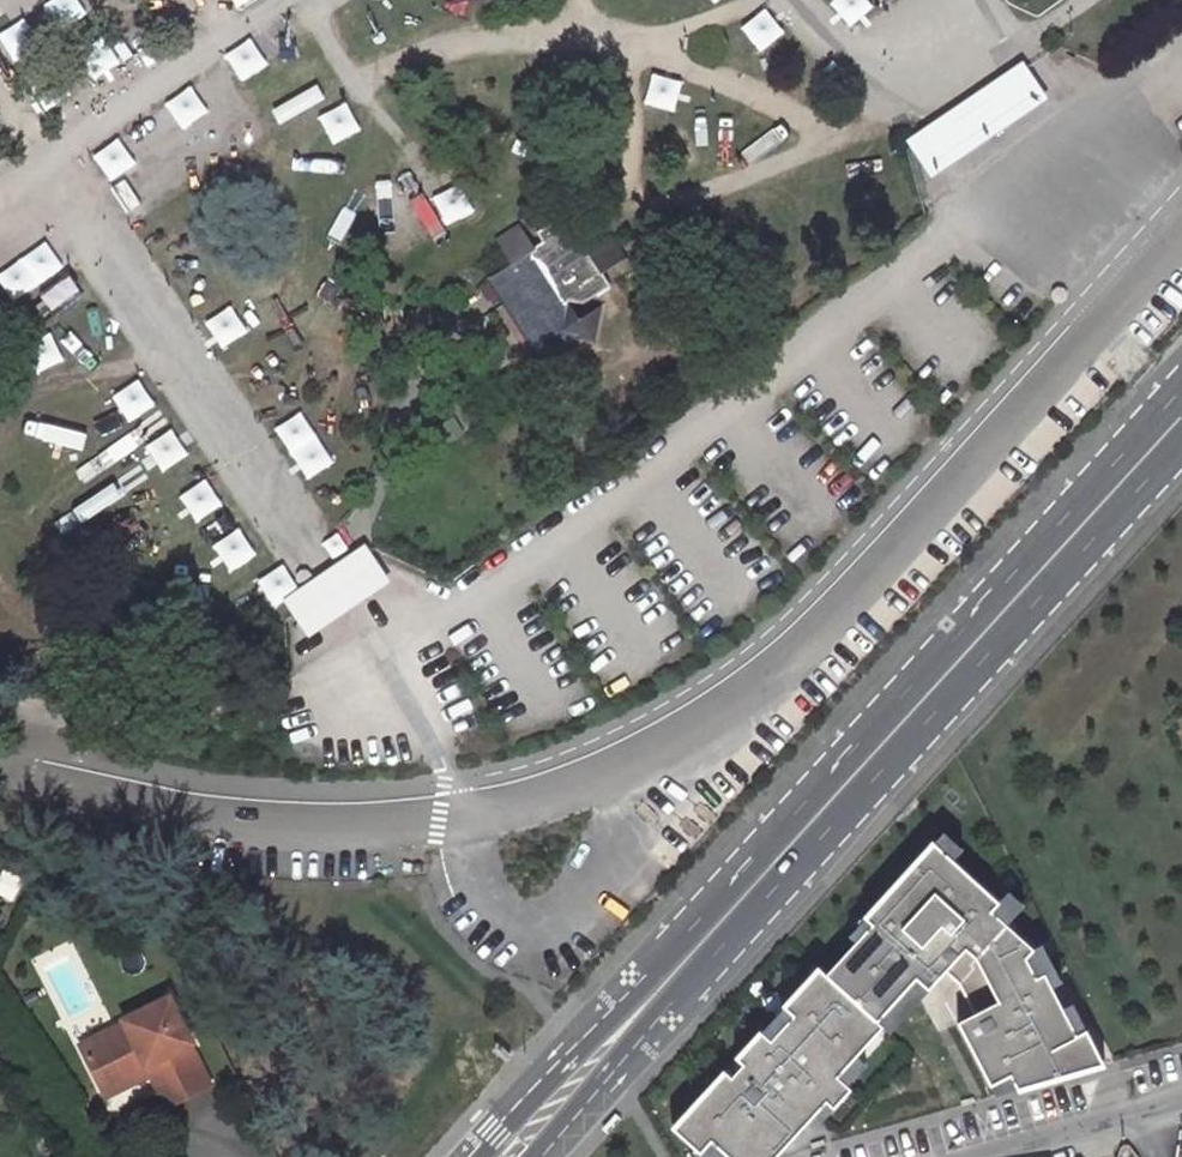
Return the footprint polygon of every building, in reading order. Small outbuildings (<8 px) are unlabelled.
[(1053,98),(1027,62),(913,140),(939,177),(1053,98)] [(519,217),(496,235),(516,262),(490,280),(505,301),(539,349),(555,338),(593,349),(602,307),(587,301),(613,284),(602,270),(594,260),(587,250),(561,216),(534,234),(519,217)] [(367,545),(286,597),(313,637),(344,616),(396,582),(370,542),(367,545)] [(964,860),(945,843),(935,854),(954,871),(964,860)] [(935,854),(866,929),(873,935),(857,953),(827,985),(821,979),(785,1018),(794,1027),(772,1052),(762,1043),(738,1070),(744,1075),(732,1088),(726,1082),(674,1139),(694,1156),(708,1156),(712,1152),(718,1156),(787,1156),(815,1126),(827,1113),(834,1119),(852,1100),(848,1096),(838,1089),(858,1066),(884,1037),(878,1032),(917,990),(929,1001),(967,960),(977,969),(999,1012),(959,1033),(991,1097),(1011,1086),(1019,1100),(1105,1075),(1087,1041),(1077,1046),(1064,1019),(1052,997),(1046,984),(1037,989),(1027,969),(1035,960),(1008,935),(992,921),(1000,913),(954,871),(935,854)] [(1025,916),(1009,902),(1000,913),(992,921),(1008,935),(1025,916)] [(873,935),(866,929),(850,947),(857,953),(873,935)] [(1061,993),(1042,956),(1035,960),(1027,969),(1037,989),(1046,984),(1052,997),(1061,993)] [(917,990),(878,1032),(884,1037),(891,1043),(929,1001),(917,990)] [(152,997),(61,1046),(84,1088),(138,1061),(160,1103),(193,1084),(172,1046),(177,1044),(152,997)] [(1077,1046),(1087,1041),(1073,1014),(1064,1019),(1077,1046)] [(794,1027),(785,1018),(762,1043),(772,1052),(794,1027)] [(867,1075),(858,1066),(838,1089),(848,1096),(867,1075)] [(726,1082),(732,1088),(744,1075),(738,1070),(726,1082)] [(1011,1086),(991,1097),(996,1106),(1019,1100),(1011,1086)] [(834,1119),(827,1113),(815,1126),(822,1133),(834,1119)]
